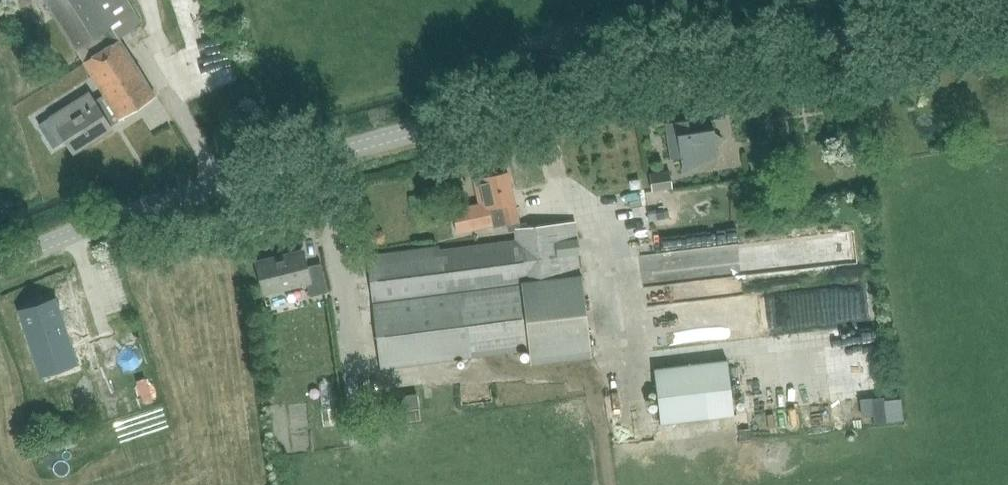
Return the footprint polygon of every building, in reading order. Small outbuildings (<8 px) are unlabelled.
[(33,1),(32,0),(13,0),(19,9),(33,1)] [(101,92),(109,104),(119,120),(153,98),(116,39),(142,23),(127,0),(44,0),(101,92)] [(119,120),(109,104),(101,92),(93,97),(94,98),(91,100),(87,93),(50,116),(73,154),(113,130),(110,126),(119,120)] [(666,123),(671,159),(681,158),(682,169),(695,167),(694,156),(717,152),(717,148),(723,139),(714,132),(714,128),(706,129),(705,123),(698,122),(698,124),(689,125),(688,120),(666,123)] [(381,369),(468,357),(530,350),(532,364),(591,357),(575,221),(520,228),(508,171),(472,179),(477,203),(466,205),(471,230),(492,226),(493,228),(513,222),(514,228),(515,239),(436,249),(436,247),(368,255),(381,369)] [(672,186),(669,171),(649,174),(651,190),(672,186)] [(631,190),(639,189),(638,181),(630,182),(631,190)] [(310,296),(327,292),(320,263),(307,266),(304,254),(276,261),(275,257),(256,262),(264,295),(307,284),(310,296)] [(54,299),(20,310),(35,357),(36,356),(39,365),(60,358),(67,356),(62,340),(67,339),(54,299)] [(734,414),(727,360),(654,369),(660,423),(734,414)]
